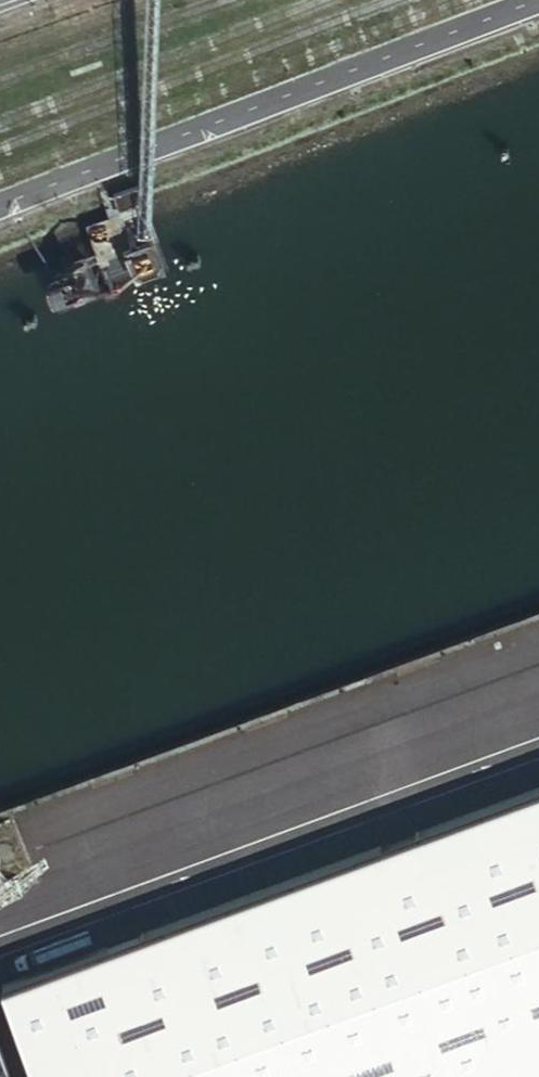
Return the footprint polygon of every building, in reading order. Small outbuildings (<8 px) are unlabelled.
[(470,813),(538,1007),(538,788),(470,813)] [(3,984),(37,1076),(527,1076),(538,1072),(538,1007),(470,813),(3,984)]
